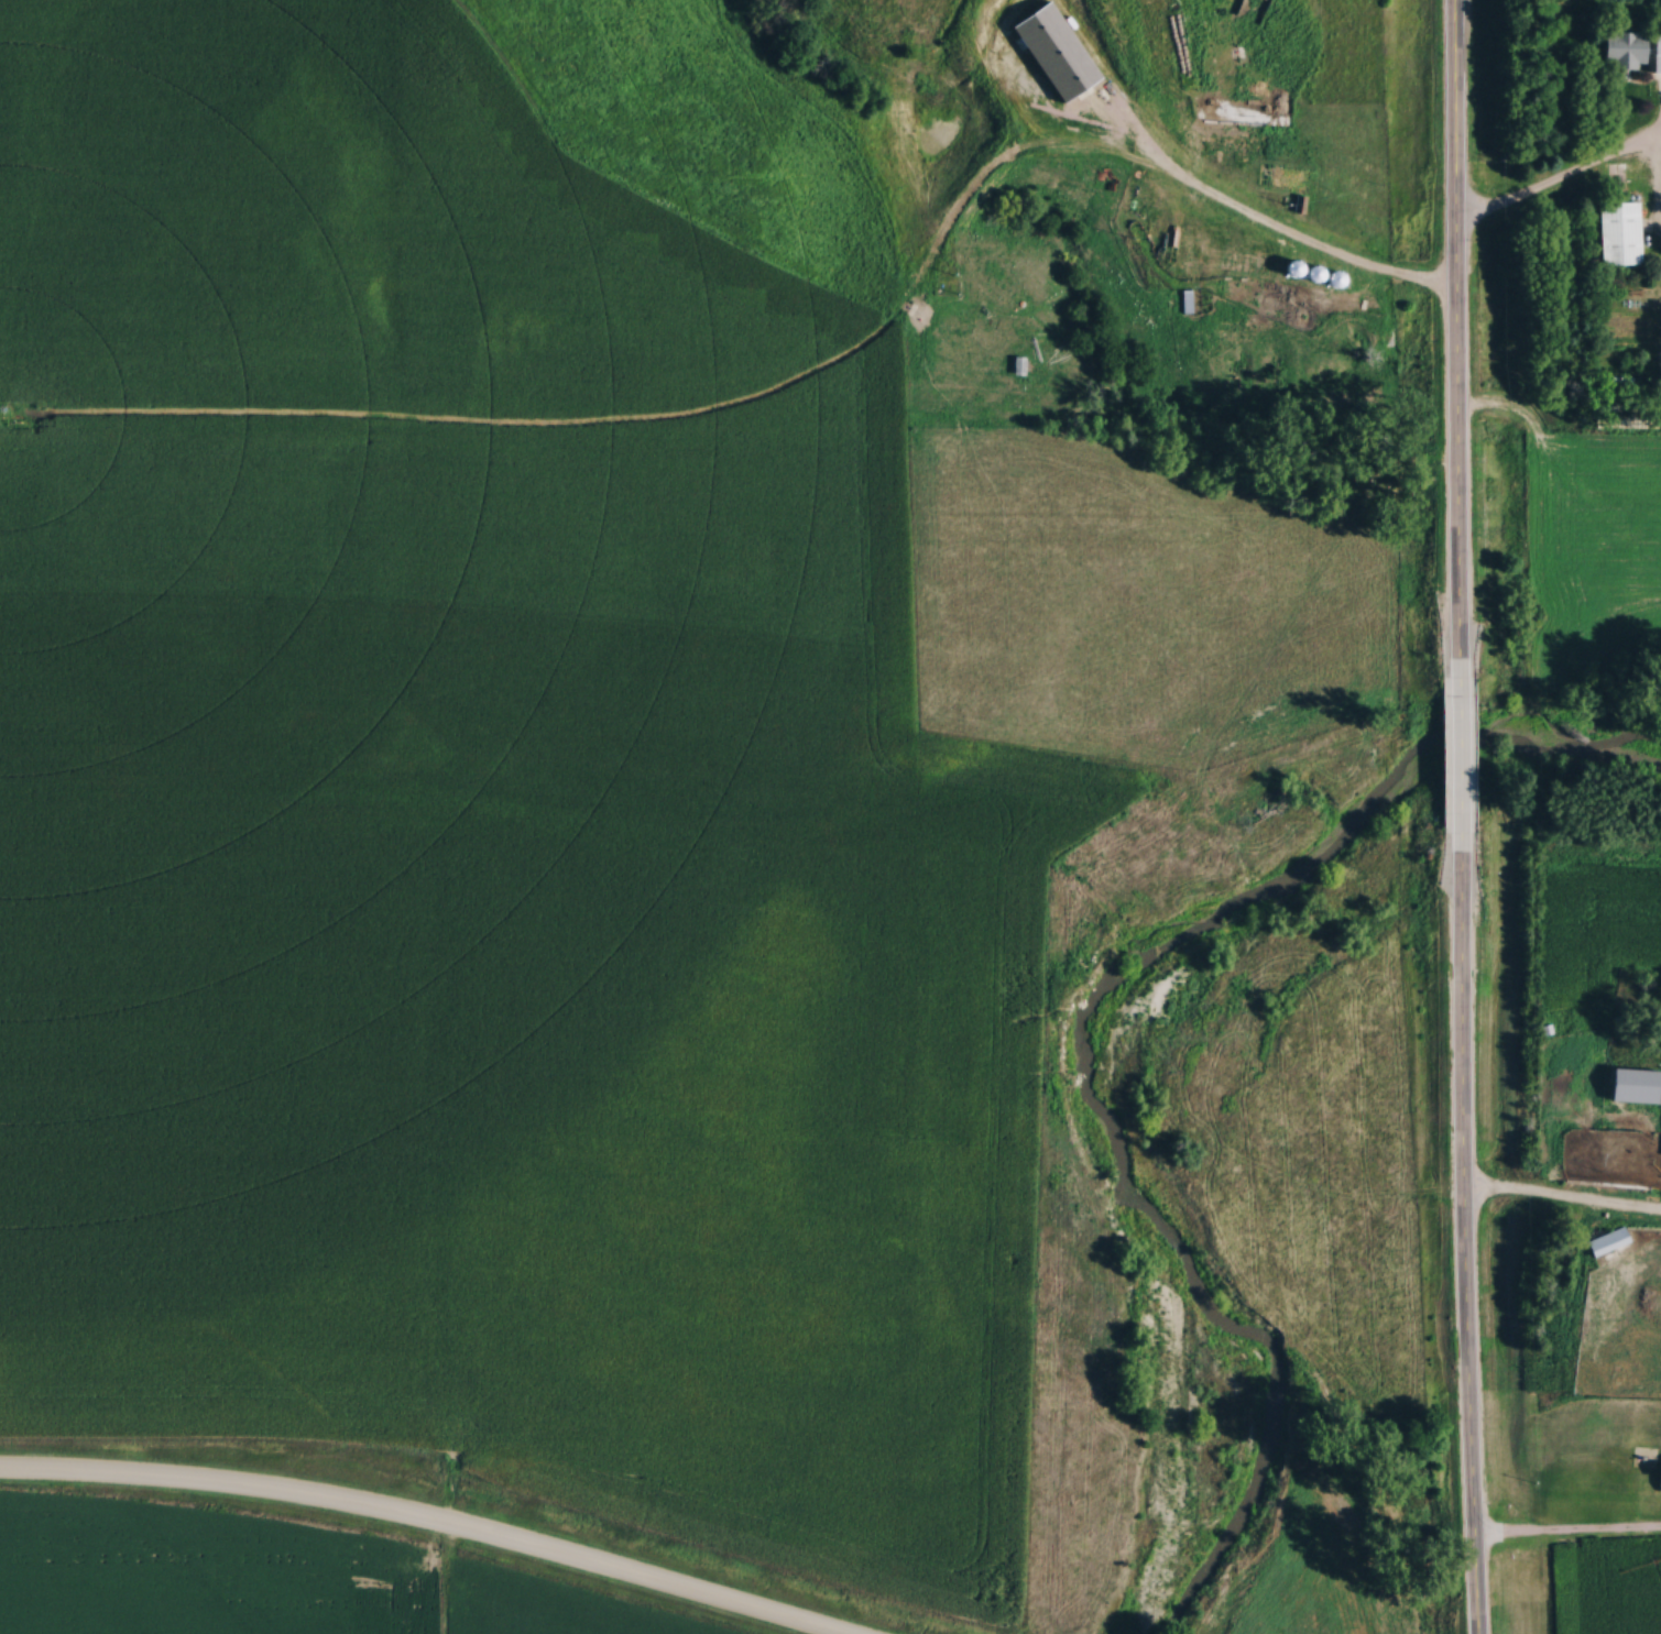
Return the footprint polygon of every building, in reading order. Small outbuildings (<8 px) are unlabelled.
[(1647,66),(1647,32),(1602,32),(1602,66),(1647,66)] [(1638,202),(1597,202),(1597,265),(1638,265),(1638,202)] [(1628,1244),(1623,1228),(1584,1240),(1589,1256),(1628,1244)]
